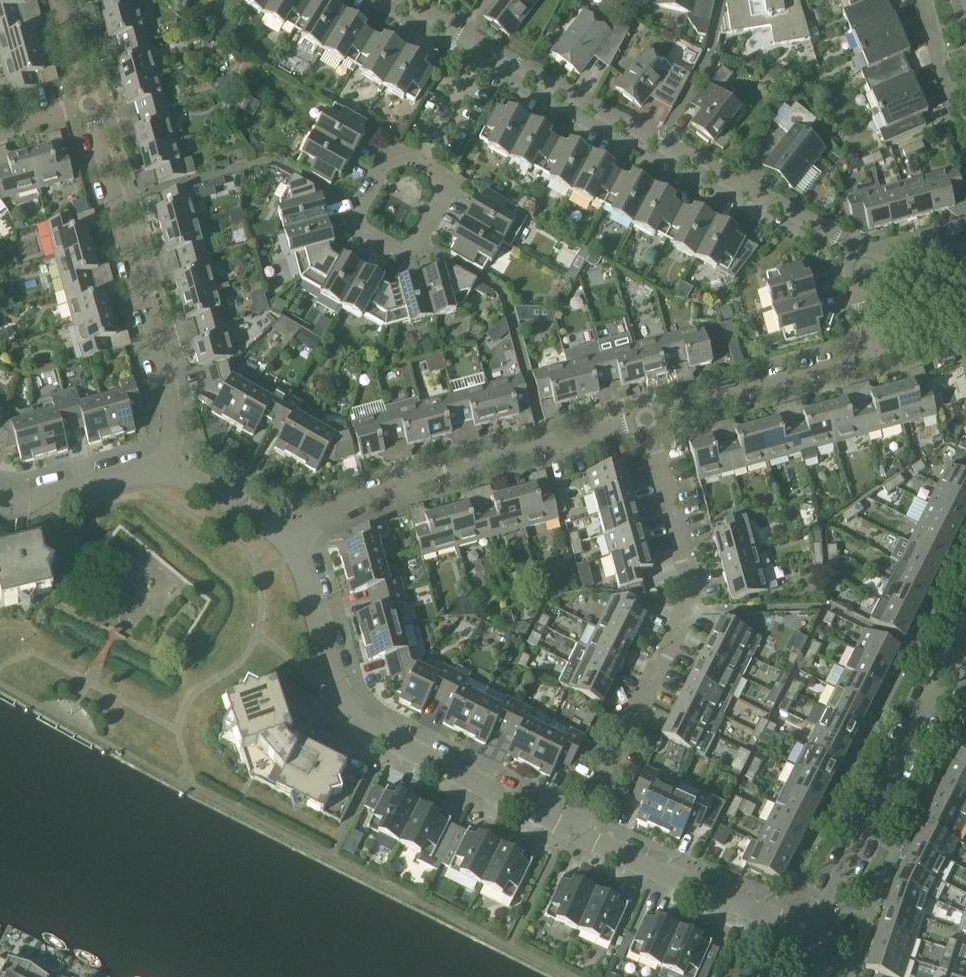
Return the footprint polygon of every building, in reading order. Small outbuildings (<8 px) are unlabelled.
[(19,20),(16,8),(25,5),(24,0),(0,0),(0,25),(19,20)] [(122,49),(149,42),(139,7),(133,9),(131,0),(113,0),(103,3),(107,16),(103,17),(109,40),(118,38),(122,49)] [(262,15),(272,0),(243,0),(242,3),(262,15)] [(294,30),(313,0),(272,0),(262,15),(283,28),(285,25),(294,30)] [(322,52),(345,14),(325,1),(322,5),(313,0),(294,30),(304,36),(302,39),(298,46),(313,55),(317,48),(322,52)] [(484,18),(509,37),(537,1),(536,0),(498,0),(484,18)] [(658,7),(689,14),(688,19),(698,36),(706,38),(715,0),(660,0),(658,7)] [(773,46),(810,41),(799,3),(783,7),(781,0),(747,0),(747,2),(726,5),(731,34),(771,28),(773,46)] [(848,24),(889,6),(887,0),(845,0),(849,9),(843,12),(848,24)] [(853,52),(854,55),(901,35),(889,6),(848,24),(859,50),(853,52)] [(345,61),(354,67),(373,36),(363,30),(366,26),(345,14),(322,52),(343,64),(345,61)] [(583,14),(552,53),(579,75),(602,46),(615,57),(628,32),(615,21),(606,32),(583,14)] [(1,61),(38,51),(32,29),(22,32),(19,20),(0,25),(0,57),(1,61)] [(815,30),(808,33),(811,39),(818,36),(815,30)] [(860,72),(866,84),(907,66),(903,56),(909,53),(901,35),(854,55),(856,58),(861,55),(867,69),(860,72)] [(362,75),(382,88),(405,50),(385,37),(382,42),(373,36),(354,67),(364,72),(362,75)] [(116,64),(122,85),(158,75),(149,42),(122,49),(125,61),(116,64)] [(405,50),(382,88),(403,100),(405,97),(415,103),(433,73),(423,67),(426,62),(405,50)] [(38,51),(1,61),(11,96),(38,88),(34,75),(43,73),(38,51)] [(690,76),(673,66),(670,70),(645,51),(616,88),(641,108),(652,95),(674,107),(690,76)] [(244,64),(237,74),(246,81),(253,70),(244,64)] [(871,112),(872,115),(919,95),(907,66),(866,84),(877,110),(871,112)] [(708,144),(710,142),(723,152),(731,141),(722,134),(739,112),(727,102),(731,90),(725,86),(733,77),(721,67),(695,100),(706,109),(691,127),(698,133),(697,135),(708,144)] [(137,105),(140,116),(167,109),(158,75),(122,85),(128,107),(137,105)] [(260,88),(254,92),(258,99),(264,95),(260,88)] [(919,95),(872,115),(874,118),(879,116),(885,130),(878,132),(884,145),(925,127),(921,116),(927,113),(919,95)] [(766,168),(792,189),(823,149),(805,135),(816,121),(795,105),(778,127),(791,137),(766,168)] [(325,115),(314,136),(352,158),(364,137),(360,134),(366,124),(334,106),(329,116),(325,115)] [(488,149),(509,160),(530,121),(509,109),(506,114),(496,108),(479,140),(489,145),(488,149)] [(134,131),(140,152),(176,143),(167,109),(140,116),(143,128),(134,131)] [(368,112),(364,119),(372,124),(376,116),(368,112)] [(532,168),(541,173),(558,142),(549,137),(551,132),(530,121),(509,160),(530,171),(532,168)] [(352,158),(314,136),(302,156),(305,158),(299,168),(330,186),(336,176),(340,178),(352,158)] [(549,182),(571,193),(592,154),(570,143),(568,147),(558,142),(541,173),(551,179),(549,182)] [(921,142),(911,146),(915,154),(925,150),(921,142)] [(176,143),(140,152),(146,174),(155,172),(159,184),(195,174),(192,160),(182,162),(176,143)] [(915,154),(911,146),(902,150),(905,158),(915,154)] [(50,148),(29,154),(39,191),(73,181),(66,154),(53,157),(50,148)] [(245,151),(231,155),(233,163),(247,159),(245,151)] [(879,153),(870,158),(873,166),(883,162),(879,153)] [(0,172),(0,196),(2,200),(39,191),(29,154),(7,160),(9,169),(0,172)] [(593,201),(603,206),(620,175),(610,170),(613,165),(592,154),(571,193),(592,204),(593,201)] [(852,154),(845,157),(848,165),(855,161),(852,154)] [(873,166),(870,158),(860,162),(864,170),(873,166)] [(956,170),(922,179),(932,215),(954,209),(951,200),(963,197),(956,170)] [(611,215),(632,226),(653,187),(632,176),(630,180),(620,175),(603,206),(613,212),(611,215)] [(278,211),(284,234),(327,223),(321,199),(316,201),(313,190),(293,178),(279,203),(281,210),(278,211)] [(487,178),(481,188),(489,193),(495,184),(487,178)] [(922,179),(901,185),(911,221),(932,215),(922,179)] [(901,185),(880,190),(890,227),(911,221),(901,185)] [(655,234),(665,240),(682,208),(672,203),(675,198),(653,187),(632,226),(654,238),(655,234)] [(156,211),(162,233),(198,223),(189,188),(162,196),(165,208),(156,211)] [(890,227),(880,190),(846,200),(854,228),(855,228),(852,217),(863,214),(868,233),(890,227)] [(476,201),(464,221),(503,243),(510,247),(528,217),(486,193),(480,203),(476,201)] [(84,201),(72,205),(75,215),(87,211),(84,201)] [(673,248),(694,259),(715,220),(694,209),(692,213),(682,208),(665,240),(675,245),(673,248)] [(45,225),(55,259),(92,249),(86,227),(77,230),(73,217),(45,225)] [(715,220),(694,259),(715,271),(717,268),(735,277),(733,280),(734,281),(743,264),(745,265),(755,247),(754,247),(752,250),(743,244),(744,241),(734,236),(736,232),(715,220)] [(503,243),(464,221),(452,242),(457,245),(451,255),(482,273),(488,263),(491,264),(503,243)] [(21,223),(15,225),(17,232),(23,230),(21,223)] [(177,252),(180,264),(208,256),(198,223),(162,233),(168,255),(177,252)] [(294,257),(301,280),(331,256),(329,247),(333,246),(327,223),(284,234),(291,258),(294,257)] [(275,225),(247,233),(249,243),(278,235),(275,225)] [(583,248),(578,256),(587,261),(592,253),(583,248)] [(55,259),(64,293),(92,285),(88,273),(98,271),(92,249),(55,259)] [(592,254),(587,263),(593,267),(598,265),(601,259),(592,254)] [(174,278),(180,300),(217,290),(208,256),(180,264),(184,275),(174,278)] [(320,295),(341,307),(363,269),(342,257),(340,261),(331,256),(301,280),(322,292),(320,295)] [(11,259),(0,262),(4,273),(15,269),(11,259)] [(766,288),(772,311),(815,299),(809,276),(804,277),(801,266),(766,276),(769,287),(766,288)] [(364,316),(385,328),(390,290),(381,285),(384,281),(363,269),(341,307),(362,319),(364,316)] [(444,270),(421,276),(433,319),(456,313),(455,309),(462,307),(476,283),(456,271),(445,274),(444,270)] [(570,270),(565,279),(574,284),(578,276),(579,275),(570,270)] [(390,290),(385,328),(409,322),(409,325),(433,319),(421,276),(398,282),(399,287),(390,290)] [(681,284),(673,299),(686,301),(691,290),(681,284)] [(64,293),(73,326),(110,316),(104,294),(95,297),(92,285),(64,293)] [(196,319),(199,331),(226,323),(217,290),(180,300),(186,322),(196,319)] [(264,297),(252,300),(255,315),(268,312),(264,297)] [(815,299),(772,311),(778,334),(782,333),(785,344),(820,335),(816,323),(821,322),(815,299)] [(731,311),(721,314),(723,323),(733,320),(731,311)] [(110,316),(73,326),(83,361),(110,353),(107,340),(116,338),(110,316)] [(506,321),(495,329),(503,339),(509,334),(508,332),(506,321)] [(226,323),(199,331),(202,343),(193,345),(199,368),(235,358),(226,323)] [(702,328),(667,337),(675,364),(687,361),(689,371),(712,364),(702,328)] [(321,342),(302,331),(296,342),(315,353),(321,342)] [(629,335),(597,344),(600,356),(608,383),(619,380),(622,389),(644,383),(634,346),(632,347),(630,341),(629,335)] [(667,337),(634,346),(644,383),(666,377),(663,368),(675,364),(667,337)] [(736,340),(728,342),(732,358),(740,356),(736,340)] [(600,356),(567,365),(577,401),(598,395),(596,386),(608,383),(600,356)] [(577,401),(567,365),(532,374),(540,402),(552,398),(555,407),(577,401)] [(211,414),(232,426),(256,383),(227,366),(205,373),(208,385),(223,393),(211,414)] [(521,377),(487,387),(497,423),(518,417),(516,408),(529,405),(521,377)] [(122,395),(101,400),(112,440),(135,434),(128,408),(140,405),(133,381),(119,384),(122,395)] [(266,415),(276,421),(289,399),(276,391),(275,394),(256,383),(232,426),(253,437),(266,415)] [(913,384),(891,390),(901,426),(936,417),(929,390),(916,393),(913,384)] [(487,387),(453,396),(460,423),(472,420),(475,429),(497,423),(487,387)] [(872,405),(860,408),(868,435),(901,426),(891,390),(870,396),(872,405)] [(77,396),(65,399),(71,424),(82,421),(85,431),(89,446),(112,440),(101,400),(86,405),(85,399),(79,400),(77,396)] [(453,396),(419,405),(429,442),(451,436),(449,427),(460,423),(453,396)] [(53,408),(33,414),(34,419),(45,458),(68,452),(61,427),(71,424),(65,399),(52,403),(53,408)] [(274,450),(295,461),(315,426),(296,415),(302,406),(289,399),(276,421),(287,427),(274,450)] [(418,400),(384,409),(386,414),(393,442),(405,438),(408,448),(413,446),(429,442),(419,405),(418,400)] [(846,402),(824,408),(834,445),(868,435),(860,408),(849,411),(846,402)] [(805,423),(793,427),(800,454),(803,464),(818,460),(815,450),(834,445),(824,408),(803,414),(805,423)] [(0,425),(0,447),(4,449),(9,441),(15,439),(17,447),(22,465),(45,458),(34,419),(33,414),(32,412),(18,416),(8,410),(7,413),(0,425)] [(386,414),(351,424),(361,460),(384,454),(382,445),(393,442),(386,414)] [(778,421),(757,427),(767,463),(800,454),(793,427),(781,430),(778,421)] [(315,426),(295,461),(315,473),(327,452),(342,461),(354,458),(348,435),(345,426),(342,427),(340,425),(335,425),(332,427),(329,425),(325,432),(315,426)] [(737,442),(726,445),(733,472),(767,463),(757,427),(735,433),(737,442)] [(733,472),(726,445),(714,448),(711,439),(689,445),(699,482),(733,472)] [(925,470),(919,462),(911,468),(916,476),(925,470)] [(587,473),(593,495),(629,485),(623,463),(587,473)] [(938,486),(965,501),(965,475),(948,466),(938,486)] [(899,476),(890,482),(896,489),(904,484),(899,476)] [(896,489),(890,482),(882,488),(887,495),(896,489)] [(593,495),(598,516),(635,506),(629,485),(593,495)] [(928,506),(962,523),(965,515),(965,501),(938,486),(928,506)] [(535,487),(513,493),(523,530),(558,520),(557,516),(554,506),(551,496),(551,493),(538,497),(535,487)] [(494,509),(482,512),(490,539),(523,530),(513,493),(492,499),(494,509)] [(560,493),(551,496),(554,506),(563,503),(560,493)] [(566,514),(563,503),(554,506),(557,516),(566,514)] [(858,504),(849,510),(855,518),(863,512),(858,504)] [(468,506),(446,512),(456,548),(490,539),(482,512),(471,515),(468,506)] [(598,516),(604,537),(641,527),(635,506),(598,516)] [(928,506),(918,525),(952,542),(962,523),(928,506)] [(737,513),(729,516),(730,520),(744,516),(742,508),(736,509),(737,513)] [(855,518),(849,510),(841,516),(846,523),(855,518)] [(456,548),(446,512),(425,518),(427,527),(414,531),(422,558),(456,548)] [(714,537),(720,559),(756,549),(747,516),(724,523),(727,534),(714,537)] [(338,549),(344,572),(383,561),(378,541),(388,538),(384,524),(360,531),(363,542),(338,549)] [(918,525),(909,544),(942,561),(952,542),(918,525)] [(604,537),(610,558),(646,548),(641,527),(604,537)] [(820,532),(811,534),(813,556),(822,555),(820,532)] [(568,536),(571,546),(580,544),(577,533),(568,536)] [(889,559),(899,564),(933,581),(942,561),(909,544),(899,540),(889,559)] [(1,604),(1,605),(17,601),(17,602),(29,609),(36,598),(36,596),(52,592),(48,574),(54,565),(45,560),(40,541),(0,551),(0,605),(1,604)] [(580,544),(571,546),(574,556),(583,554),(580,544)] [(827,547),(828,558),(837,557),(836,547),(827,547)] [(646,548),(610,558),(619,591),(621,590),(622,594),(645,596),(639,573),(652,569),(646,548)] [(720,559),(725,580),(762,570),(756,549),(720,559)] [(822,555),(813,556),(814,566),(823,565),(822,555)] [(837,557),(828,558),(829,568),(838,567),(837,557)] [(375,588),(378,599),(403,592),(399,579),(389,582),(383,561),(344,572),(350,595),(375,588)] [(587,564),(577,567),(579,574),(589,571),(587,564)] [(899,564),(889,583),(923,600),(933,581),(899,564)] [(762,570),(725,580),(731,602),(776,590),(770,568),(762,570)] [(830,583),(831,593),(840,593),(839,582),(830,583)] [(889,583),(880,602),(913,619),(923,600),(889,583)] [(823,599),(823,589),(815,589),(815,599),(823,599)] [(356,616),(362,639),(402,628),(396,608),(406,605),(403,592),(378,599),(381,609),(356,616)] [(613,598),(596,630),(630,647),(641,625),(639,620),(634,617),(643,601),(613,598)] [(470,602),(460,604),(464,617),(475,617),(470,602)] [(913,619),(880,602),(869,622),(903,639),(913,619)] [(510,613),(502,615),(505,627),(513,625),(510,613)] [(827,613),(822,623),(831,627),(835,617),(827,613)] [(542,616),(537,625),(545,629),(550,620),(542,616)] [(720,619),(710,639),(751,659),(761,639),(720,619)] [(545,629),(537,625),(533,634),(541,638),(545,629)] [(524,626),(515,629),(517,639),(522,641),(529,629),(524,626)] [(578,645),(620,666),(630,647),(596,630),(587,626),(578,645)] [(387,666),(391,680),(409,675),(413,677),(417,668),(417,667),(411,664),(407,652),(408,651),(402,628),(362,639),(369,662),(393,656),(395,664),(387,666)] [(865,631),(855,652),(889,669),(899,648),(865,631)] [(710,639),(700,658),(741,679),(751,659),(710,639)] [(812,643),(808,652),(816,656),(821,647),(812,643)] [(568,664),(611,686),(620,666),(578,645),(568,664)] [(816,656),(808,652),(803,661),(811,665),(816,656)] [(855,652),(845,671),(879,688),(889,669),(855,652)] [(790,654),(785,663),(793,667),(798,658),(790,654)] [(530,659),(522,655),(518,664),(526,668),(530,659)] [(700,658),(691,677),(732,698),(741,679),(700,658)] [(601,706),(611,686),(568,664),(558,685),(601,706)] [(834,665),(824,684),(835,690),(869,707),(879,688),(845,671),(834,665)] [(433,691),(443,696),(455,673),(442,667),(437,677),(417,667),(417,668),(413,677),(409,675),(391,680),(394,691),(402,695),(399,703),(421,714),(433,691)] [(454,702),(443,725),(464,736),(487,690),(468,680),(467,680),(470,674),(458,668),(455,673),(443,696),(454,702)] [(691,677),(681,697),(715,714),(722,717),(732,698),(691,677)] [(793,682),(788,691),(796,695),(801,686),(793,682)] [(775,683),(770,693),(779,697),(783,688),(775,683)] [(241,752),(250,777),(252,780),(340,824),(364,777),(299,745),(296,743),(294,741),(292,738),(291,736),(275,685),(224,702),(241,752)] [(497,723),(508,729),(519,706),(487,690),(464,736),(485,746),(497,723)] [(835,690),(826,709),(860,726),(869,707),(835,690)] [(796,695),(788,691),(783,700),(792,704),(796,695)] [(779,697),(770,693),(766,702),(774,706),(779,697)] [(681,697),(672,716),(705,733),(715,714),(681,697)] [(515,741),(507,757),(528,768),(548,729),(529,719),(532,712),(519,706),(508,729),(519,734),(515,741)] [(826,709),(816,729),(850,746),(860,726),(826,709)] [(705,733),(672,716),(661,736),(702,757),(713,737),(705,733)] [(760,719),(756,728),(764,732),(769,723),(760,719)] [(548,729),(528,768),(550,779),(561,756),(573,761),(584,739),(551,722),(548,729)] [(769,723),(764,732),(772,737),(777,727),(769,723)] [(751,738),(759,742),(764,732),(756,728),(751,738)] [(816,729),(806,748),(839,765),(838,765),(840,766),(850,746),(816,729)] [(764,732),(759,742),(767,746),(772,737),(764,732)] [(805,747),(795,767),(829,784),(838,765),(839,765),(806,748),(805,747)] [(951,767),(965,774),(965,750),(961,747),(951,767)] [(754,759),(749,768),(758,773),(762,763),(754,759)] [(736,762),(731,771),(740,775),(744,766),(736,762)] [(795,767),(785,787),(819,804),(829,784),(795,767)] [(942,786),(965,798),(965,774),(951,767),(942,786)] [(758,773),(749,768),(745,778),(753,782),(758,773)] [(636,821),(658,831),(678,787),(658,778),(659,775),(645,769),(635,792),(647,798),(636,821)] [(678,787),(658,831),(679,841),(690,817),(702,823),(713,799),(679,784),(678,787)] [(932,805),(965,822),(965,798),(942,786),(932,805)] [(367,828),(399,844),(419,804),(387,788),(385,792),(375,787),(361,814),(361,815),(364,808),(374,813),(367,828)] [(785,787),(776,806),(809,823),(819,804),(785,787)] [(735,798),(730,807),(738,811),(743,802),(735,798)] [(436,872),(440,865),(458,828),(449,824),(451,820),(419,804),(399,844),(419,854),(416,862),(436,872)] [(922,825),(923,826),(956,842),(956,841),(965,822),(932,805),(922,825)] [(776,806),(766,825),(800,842),(809,823),(776,806)] [(738,811),(730,807),(725,816),(733,820),(738,811)] [(766,825),(756,845),(790,862),(800,842),(766,825)] [(923,826),(914,845),(947,862),(957,842),(956,841),(956,842),(923,826)] [(720,827),(713,841),(724,847),(731,832),(720,827)] [(440,865),(481,885),(501,846),(469,829),(467,833),(458,828),(440,865)] [(756,845),(751,842),(741,862),(750,867),(749,869),(749,871),(757,875),(759,874),(760,872),(780,882),(790,862),(756,845)] [(914,845),(904,864),(938,881),(945,885),(954,866),(947,862),(914,845)] [(501,846),(481,885),(513,901),(533,862),(501,846)] [(904,864),(893,885),(928,899),(938,881),(904,864)] [(545,917),(577,931),(595,891),(563,876),(545,917)] [(893,885),(886,907),(922,919),(928,899),(893,885)] [(595,891),(577,931),(610,946),(628,905),(595,891)] [(886,907),(879,927),(915,939),(922,919),(886,907)] [(627,933),(615,959),(624,963),(628,954),(661,969),(679,928),(646,913),(636,937),(627,933)] [(958,930),(965,933),(965,915),(963,914),(958,930)] [(879,927),(873,948),(909,960),(915,939),(879,927)] [(679,928),(661,969),(680,976),(707,976),(719,950),(710,946),(712,942),(679,928)] [(949,939),(945,949),(954,952),(957,942),(949,939)] [(873,948),(866,969),(889,976),(903,976),(909,960),(873,948)] [(945,949),(938,970),(947,973),(951,962),(954,952),(945,949)] [(30,967),(7,960),(7,963),(0,959),(0,976),(25,976),(30,967)] [(957,960),(952,976),(965,976),(965,963),(957,960)] [(30,967),(25,976),(44,976),(30,967)]
